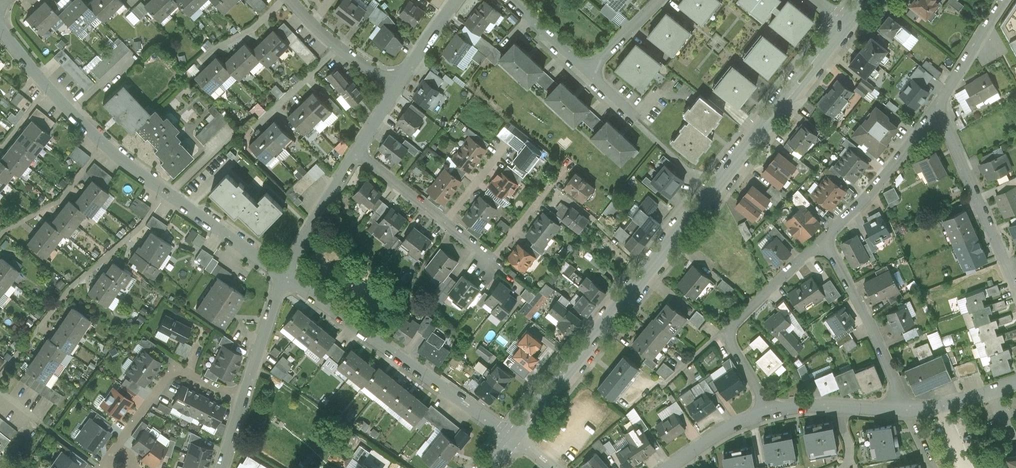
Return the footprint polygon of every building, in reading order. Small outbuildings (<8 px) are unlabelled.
[(54,0),(48,0),(46,2),(54,11),(60,6),(54,0)] [(83,0),(74,0),(70,4),(87,22),(96,14),(87,5),(83,0)] [(120,0),(92,0),(87,5),(96,14),(103,21),(115,9),(122,3),(120,0)] [(156,0),(150,0),(144,5),(144,6),(148,11),(158,21),(168,12),(156,0)] [(168,12),(177,3),(174,0),(156,0),(168,12)] [(191,0),(174,0),(177,3),(188,15),(197,6),(191,0)] [(223,14),(237,0),(210,0),(223,14)] [(251,5),(255,9),(263,1),(262,0),(256,0),(251,5)] [(349,0),(344,0),(334,13),(354,27),(362,15),(365,11),(364,11),(349,0)] [(610,1),(608,4),(618,12),(618,11),(627,0),(608,0),(610,1)] [(679,6),(705,27),(724,3),(720,0),(684,0),(679,6)] [(738,2),(765,23),(782,1),(781,0),(740,0),(738,2)] [(782,1),(765,23),(798,50),(820,23),(791,0),(784,0),(782,1)] [(910,2),(911,4),(910,5),(912,6),(907,13),(915,20),(919,15),(923,17),(924,16),(927,18),(927,17),(931,21),(937,13),(935,12),(940,5),(937,3),(939,0),(912,0),(910,2)] [(957,0),(948,0),(947,2),(959,12),(964,5),(957,0)] [(46,2),(45,1),(35,10),(50,25),(59,16),(57,14),(54,11),(46,2)] [(144,5),(141,1),(135,6),(144,15),(148,11),(144,6),(144,5)] [(263,1),(255,9),(259,14),(268,6),(263,1)] [(424,11),(410,1),(400,14),(414,25),(424,11)] [(500,13),(485,2),(479,10),(491,19),(493,21),(500,13)] [(122,3),(115,9),(119,13),(126,6),(122,3)] [(87,22),(70,4),(64,10),(62,9),(57,14),(59,16),(76,33),(83,26),(81,24),(85,21),(87,23),(87,22)] [(369,4),(364,11),(365,11),(362,15),(367,19),(375,8),(369,4)] [(1001,24),(1015,51),(1015,4),(1001,24)] [(144,15),(135,6),(131,10),(139,19),(144,15)] [(616,14),(606,6),(601,12),(611,20),(616,14)] [(479,10),(477,9),(465,24),(479,34),(491,19),(479,10)] [(50,25),(35,10),(25,18),(40,33),(50,25)] [(667,14),(649,37),(675,58),(694,35),(667,14)] [(397,25),(389,15),(383,19),(386,24),(387,23),(390,27),(389,28),(392,31),(397,25)] [(902,25),(889,15),(879,27),(892,37),(902,25)] [(284,22),(275,31),(280,36),(289,27),(284,22)] [(386,24),(373,41),(386,50),(387,48),(395,54),(403,44),(398,36),(395,34),(395,33),(392,31),(389,28),(390,27),(387,23),(386,24)] [(289,27),(280,36),(284,40),(293,32),(289,27)] [(275,31),(275,30),(264,41),(278,56),(289,45),(288,44),(284,40),(280,36),(275,31)] [(740,58),(768,81),(791,54),(763,30),(740,58)] [(293,32),(284,40),(288,44),(297,36),(293,32)] [(472,45),(458,34),(443,53),(458,65),(472,45)] [(297,36),(288,44),(289,45),(292,49),(301,40),(297,36)] [(491,44),(481,36),(477,41),(478,42),(487,49),(491,44)] [(118,37),(113,42),(116,46),(121,41),(118,37)] [(887,50),(871,37),(865,44),(867,46),(862,52),(876,63),(879,60),(883,64),(889,57),(884,53),(887,50)] [(61,39),(55,45),(60,49),(66,44),(61,39)] [(110,39),(106,42),(113,49),(116,46),(113,42),(110,39)] [(207,40),(202,45),(206,50),(212,45),(207,40)] [(301,40),(292,49),(297,53),(305,45),(301,40)] [(100,61),(91,71),(99,79),(130,50),(121,41),(116,46),(113,49),(108,54),(101,60),(100,61)] [(141,41),(133,42),(134,50),(142,49),(141,41)] [(278,56),(264,41),(253,51),(260,59),(267,66),(278,56)] [(487,49),(478,42),(474,47),(483,54),(487,49)] [(504,54),(500,59),(529,86),(544,69),(515,43),(504,54)] [(253,51),(246,44),(236,54),(250,69),(260,59),(253,51)] [(637,44),(616,69),(642,91),(663,66),(637,44)] [(305,45),(297,53),(301,58),(310,49),(305,45)] [(504,54),(496,47),(487,57),(495,65),(500,59),(504,54)] [(61,49),(53,57),(57,61),(65,53),(61,49)] [(310,49),(301,58),(305,62),(314,53),(310,49)] [(103,50),(97,56),(101,60),(108,54),(103,50)] [(876,63),(862,52),(857,58),(856,56),(850,64),(866,76),(868,73),(873,77),(879,70),(874,66),(876,63)] [(65,53),(57,61),(61,66),(70,57),(65,53)] [(314,53),(305,62),(309,66),(318,58),(314,53)] [(250,69),(236,54),(225,65),(237,78),(239,80),(250,69)] [(177,56),(179,63),(186,62),(184,55),(177,56)] [(100,61),(95,56),(81,69),(86,75),(91,71),(100,61)] [(70,57),(61,66),(65,70),(74,62),(70,57)] [(225,65),(218,57),(207,68),(221,82),(226,88),(237,78),(225,65)] [(942,73),(926,61),(921,66),(929,72),(938,79),(942,73)] [(74,62),(65,70),(70,74),(78,66),(74,62)] [(183,72),(190,80),(200,71),(194,63),(183,72)] [(81,69),(78,66),(70,74),(86,91),(95,83),(86,75),(81,69)] [(714,89),(740,109),(758,86),(732,66),(714,89)] [(354,82),(351,84),(337,67),(326,76),(340,93),(341,92),(353,107),(366,96),(354,82)] [(207,68),(196,78),(216,99),(224,90),(219,84),(221,82),(207,68)] [(430,71),(420,85),(421,86),(414,96),(428,106),(439,91),(431,85),(437,76),(430,71)] [(558,84),(546,72),(537,82),(550,94),(558,84)] [(938,79),(929,72),(924,78),(933,85),(938,79)] [(988,73),(979,78),(980,79),(965,87),(971,96),(975,103),(997,90),(988,73)] [(838,78),(824,95),(817,103),(834,116),(835,114),(840,118),(845,112),(840,108),(854,91),(838,78)] [(875,87),(863,78),(859,83),(869,91),(871,93),(875,87)] [(461,85),(453,79),(446,88),(453,94),(461,85)] [(590,108),(561,81),(558,84),(550,94),(546,98),(575,125),(590,108)] [(275,83),(269,89),(277,98),(283,93),(275,83)] [(869,91),(859,83),(854,88),(864,97),(869,91)] [(149,114),(122,85),(103,103),(114,116),(113,117),(117,121),(119,120),(130,132),(135,128),(134,128),(149,114)] [(18,92),(10,101),(15,105),(23,96),(18,92)] [(332,112),(314,92),(305,100),(323,120),(332,112)] [(700,94),(683,115),(690,120),(674,139),(676,140),(673,144),(693,160),(696,156),(697,158),(712,139),(706,134),(723,113),(716,108),(700,94)] [(23,96),(15,105),(20,109),(27,100),(23,96)] [(975,103),(971,96),(965,99),(971,110),(977,107),(975,103)] [(339,107),(330,97),(325,101),(335,111),(339,107)] [(27,100),(20,109),(25,113),(32,103),(27,100)] [(323,120),(305,100),(297,108),(315,127),(323,120)] [(257,118),(265,110),(258,102),(250,111),(257,118)] [(426,115),(411,104),(408,108),(422,119),(426,115)] [(215,117),(220,112),(213,105),(208,110),(211,113),(215,117)] [(887,116),(876,107),(871,114),(872,115),(868,120),(867,119),(862,125),(885,144),(898,128),(888,120),(887,116)] [(36,108),(28,118),(30,119),(33,121),(41,112),(36,108)] [(315,127),(297,108),(288,117),(306,136),(315,127)] [(422,119),(408,108),(397,122),(404,127),(404,129),(407,131),(410,131),(413,127),(415,129),(423,120),(422,119)] [(179,138),(173,132),(178,128),(165,115),(162,118),(161,117),(154,110),(135,128),(144,137),(146,135),(156,146),(153,149),(162,158),(159,161),(172,174),(192,155),(179,141),(177,140),(179,138)] [(604,123),(592,111),(583,121),(595,133),(604,123)] [(41,112),(33,121),(38,125),(45,115),(41,112)] [(209,123),(195,136),(204,145),(229,121),(220,112),(215,117),(209,123)] [(215,117),(211,113),(206,119),(209,123),(215,117)] [(45,115),(38,125),(43,129),(50,119),(45,115)] [(33,121),(30,119),(22,129),(41,145),(50,134),(47,132),(43,129),(38,125),(33,121)] [(50,119),(43,129),(47,132),(54,122),(50,119)] [(294,140),(276,120),(266,129),(285,148),(294,140)] [(636,147),(607,120),(604,123),(595,133),(592,137),(621,163),(630,153),(635,148),(636,147)] [(518,129),(508,121),(497,134),(508,142),(518,129)] [(802,123),(787,141),(803,154),(817,136),(802,123)] [(885,144),(862,125),(853,136),(861,142),(863,139),(871,145),(869,148),(877,155),(885,144)] [(41,145),(22,129),(14,139),(34,155),(41,145)] [(285,148),(266,129),(258,136),(276,156),(285,148)] [(518,129),(508,142),(518,150),(524,142),(528,137),(518,129)] [(402,144),(390,134),(379,148),(397,163),(408,150),(408,149),(402,144)] [(489,144),(476,134),(472,138),(485,148),(489,144)] [(276,156),(258,136),(249,144),(267,165),(276,156)] [(485,148),(472,138),(469,143),(467,142),(462,148),(478,161),(487,149),(485,148)] [(860,149),(847,138),(843,143),(849,149),(850,148),(857,154),(860,149)] [(34,155),(14,139),(6,149),(26,165),(34,155)] [(333,147),(340,154),(348,146),(340,139),(333,147)] [(415,155),(419,150),(405,139),(402,144),(408,149),(408,150),(415,155)] [(541,155),(526,143),(524,142),(518,150),(517,155),(513,160),(516,163),(527,172),(528,172),(541,155)] [(796,149),(787,142),(783,146),(792,153),(796,149)] [(76,146),(68,156),(73,159),(81,149),(76,146)] [(478,161),(462,148),(457,155),(458,156),(455,161),(458,163),(467,171),(469,172),(478,161)] [(635,148),(630,153),(634,157),(639,151),(635,148)] [(857,154),(850,148),(849,149),(842,158),(861,173),(868,163),(857,154)] [(877,155),(869,148),(865,153),(873,159),(877,155)] [(6,149),(0,157),(0,161),(13,171),(18,175),(26,165),(6,149)] [(81,149),(73,159),(78,163),(86,153),(81,149)] [(231,150),(227,154),(232,159),(236,156),(231,150)] [(993,151),(980,158),(982,163),(996,158),(993,151)] [(946,173),(935,152),(913,163),(918,172),(924,168),(931,180),(929,182),(946,173)] [(86,153),(78,163),(82,167),(90,157),(86,153)] [(790,162),(779,153),(774,159),(774,160),(771,163),(788,177),(796,167),(790,162)] [(996,158),(982,163),(989,179),(1008,172),(1006,165),(1009,164),(1005,154),(996,158)] [(665,164),(674,171),(677,166),(663,155),(659,160),(665,165),(665,164)] [(809,167),(795,155),(790,162),(796,167),(804,173),(809,167)] [(861,173),(842,158),(835,167),(834,167),(842,173),(852,181),(856,176),(857,177),(861,173)] [(5,181),(13,171),(0,161),(0,177),(5,181)] [(94,162),(86,172),(90,176),(98,166),(94,162)] [(467,171),(458,163),(454,168),(464,175),(467,171)] [(527,172),(516,163),(512,168),(520,175),(524,177),(527,172)] [(788,177),(771,163),(768,167),(767,167),(762,173),(774,182),(780,187),(780,186),(788,177)] [(292,171),(298,177),(306,170),(300,164),(292,171)] [(324,172),(316,164),(312,168),(320,176),(324,172)] [(674,171),(665,164),(665,165),(658,173),(677,188),(684,179),(674,171)] [(512,168),(508,165),(504,170),(504,171),(503,173),(515,182),(520,175),(512,168)] [(842,173),(834,167),(835,167),(832,165),(829,169),(839,178),(842,173)] [(98,166),(90,176),(95,180),(103,170),(98,166)] [(320,176),(312,168),(308,172),(316,180),(320,176)] [(464,175),(454,168),(451,173),(460,180),(464,175)] [(451,173),(446,169),(437,180),(453,193),(461,181),(460,180),(451,173)] [(103,170),(95,180),(100,184),(108,173),(103,170)] [(316,180),(308,172),(303,176),(311,184),(316,180)] [(503,173),(502,172),(500,175),(498,174),(488,186),(502,196),(508,192),(511,194),(518,185),(515,182),(503,173)] [(108,173),(100,184),(104,187),(113,177),(108,173)] [(594,187),(575,173),(564,186),(565,187),(565,186),(583,201),(594,187)] [(677,188),(658,173),(652,181),(660,188),(670,197),(677,188)] [(253,198),(227,174),(211,191),(236,215),(239,212),(253,198)] [(311,184),(303,176),(299,180),(307,189),(311,184)] [(652,181),(646,176),(642,181),(656,192),(660,188),(652,181)] [(846,191),(827,176),(820,186),(838,201),(846,191)] [(996,187),(999,194),(1014,188),(1015,187),(1015,177),(996,187)] [(307,189),(299,180),(294,184),(303,193),(307,189)] [(453,193),(437,180),(432,186),(433,188),(430,193),(442,203),(444,204),(453,193)] [(108,193),(92,181),(83,192),(99,205),(108,193)] [(367,182),(363,187),(361,186),(353,195),(361,202),(363,200),(371,207),(378,198),(382,194),(367,182)] [(780,187),(774,182),(768,188),(781,198),(786,192),(780,186),(780,187)] [(303,193),(294,184),(290,188),(298,197),(303,193)] [(763,194),(752,185),(747,192),(748,192),(745,196),(761,210),(769,200),(769,199),(763,194)] [(838,201),(820,186),(812,195),(830,209),(834,205),(835,205),(838,201)] [(894,187),(883,193),(889,203),(900,198),(894,187)] [(298,197),(290,188),(285,193),(298,206),(303,201),(298,197)] [(781,198),(768,188),(763,194),(769,199),(769,200),(776,205),(781,198)] [(996,196),(1004,215),(1015,210),(1015,191),(1014,188),(999,194),(996,196)] [(810,203),(798,189),(789,198),(800,209),(803,206),(804,208),(810,203)] [(99,205),(83,192),(74,204),(85,213),(96,221),(97,222),(106,210),(105,210),(99,205)] [(283,208),(266,192),(260,199),(262,200),(259,204),(253,198),(239,212),(261,232),(283,208)] [(442,203),(431,193),(427,198),(439,207),(442,203)] [(500,204),(486,193),(482,197),(495,207),(494,208),(496,209),(500,204)] [(658,204),(648,195),(639,207),(640,208),(641,208),(649,215),(658,204)] [(494,208),(495,207),(482,197),(480,196),(472,207),(488,220),(493,213),(491,212),(494,208)] [(761,210),(745,196),(742,200),(741,200),(736,206),(753,220),(761,210)] [(140,200),(135,197),(128,208),(133,211),(140,200)] [(378,198),(371,207),(376,211),(383,201),(378,198)] [(74,204),(69,200),(60,212),(76,225),(85,213),(74,204)] [(140,200),(133,211),(138,214),(145,204),(140,200)] [(383,201),(376,211),(381,215),(388,206),(383,201)] [(145,204),(138,214),(143,218),(150,207),(145,204)] [(635,204),(627,214),(633,218),(640,208),(639,207),(635,204)] [(961,204),(951,209),(954,215),(964,211),(961,204)] [(564,205),(556,215),(560,218),(562,219),(570,209),(564,205)] [(804,208),(803,206),(800,209),(787,222),(788,224),(789,226),(791,229),(792,231),(794,232),(795,234),(797,235),(799,236),(801,238),(803,240),(820,225),(814,219),(815,218),(809,211),(808,212),(804,208)] [(488,220),(472,207),(463,219),(470,225),(477,230),(477,229),(479,231),(488,220)] [(588,220),(572,207),(570,209),(562,219),(582,235),(588,227),(585,225),(588,220)] [(391,208),(379,223),(376,220),(373,223),(368,230),(372,233),(377,233),(388,241),(405,219),(391,208)] [(649,215),(641,208),(640,208),(633,218),(652,234),(653,234),(661,224),(649,215)] [(556,215),(550,210),(547,215),(556,222),(560,218),(556,215)] [(954,215),(943,220),(954,244),(976,234),(965,210),(954,215)] [(376,211),(369,220),(373,223),(376,220),(381,215),(376,211)] [(76,225),(60,212),(51,224),(62,232),(67,236),(76,225)] [(547,215),(544,213),(535,224),(551,236),(556,230),(554,228),(558,223),(556,222),(547,215)] [(885,224),(879,213),(869,218),(871,221),(865,224),(871,236),(875,244),(885,239),(883,235),(888,232),(884,225),(885,224)] [(167,225),(152,216),(145,226),(160,235),(167,225)] [(652,234),(633,218),(627,226),(633,231),(635,228),(637,230),(633,235),(645,244),(653,234),(652,234)] [(51,224),(46,220),(37,232),(53,244),(62,232),(51,224)] [(752,235),(745,221),(738,225),(746,241),(752,235)] [(551,236),(535,224),(526,235),(534,241),(540,246),(541,246),(544,242),(546,243),(551,236)] [(477,230),(470,225),(466,229),(478,238),(482,233),(479,231),(477,229),(477,230)] [(627,233),(620,226),(614,234),(622,240),(627,233)] [(785,238),(775,226),(769,232),(775,238),(776,237),(780,242),(785,238)] [(431,241),(414,227),(403,241),(404,242),(401,245),(418,258),(431,241)] [(53,244),(37,232),(28,243),(44,256),(53,245),(53,244)] [(171,245),(151,232),(141,248),(138,246),(135,252),(156,266),(157,266),(158,267),(162,270),(171,255),(166,252),(171,245)] [(205,238),(197,233),(191,242),(199,247),(205,238)] [(976,234),(954,244),(964,269),(983,262),(977,250),(981,248),(976,234)] [(645,244),(633,235),(625,244),(637,254),(645,244)] [(857,235),(847,240),(848,242),(841,245),(854,268),(869,260),(870,260),(862,246),(857,235)] [(875,244),(871,236),(865,239),(867,243),(872,252),(878,249),(875,244)] [(780,242),(776,237),(775,238),(762,249),(767,255),(766,257),(770,261),(772,260),(777,266),(786,258),(784,256),(789,252),(780,242)] [(540,246),(534,241),(531,246),(540,254),(542,255),(546,250),(541,246),(540,246)] [(531,246),(526,243),(522,247),(535,257),(534,257),(536,259),(540,254),(531,246)] [(872,252),(867,243),(862,246),(870,260),(869,260),(870,262),(876,259),(872,252)] [(522,247),(519,245),(508,258),(524,270),(534,257),(535,257),(522,247)] [(213,256),(202,248),(194,259),(205,267),(212,257),(213,256)] [(441,248),(426,267),(443,280),(444,280),(448,275),(458,262),(441,248)] [(156,266),(135,252),(130,259),(136,263),(135,264),(140,268),(140,269),(144,271),(143,271),(151,277),(158,267),(157,266),(156,266)] [(2,257),(0,260),(0,273),(10,281),(18,270),(2,257)] [(205,267),(204,268),(210,272),(217,263),(218,261),(212,257),(205,267)] [(232,273),(217,263),(210,272),(217,277),(225,282),(232,273)] [(731,273),(719,263),(712,271),(722,279),(723,279),(725,281),(731,273)] [(130,275),(113,264),(106,274),(121,284),(123,286),(130,275)] [(887,265),(875,271),(878,276),(889,270),(887,265)] [(575,271),(570,267),(564,275),(568,278),(573,272),(573,273),(575,271)] [(710,279),(696,267),(690,273),(689,272),(678,285),(694,298),(695,297),(693,296),(699,289),(700,290),(710,279)] [(878,276),(865,283),(874,301),(887,295),(888,296),(900,290),(889,270),(878,276)] [(573,273),(573,272),(568,278),(579,286),(583,281),(573,273)] [(0,273),(0,289),(2,291),(9,296),(15,288),(10,284),(12,282),(10,281),(0,273)] [(106,274),(104,273),(96,283),(113,295),(121,284),(106,274)] [(448,275),(444,280),(443,280),(438,287),(443,291),(452,279),(453,278),(448,275)] [(479,289),(463,276),(457,283),(449,293),(450,293),(466,306),(479,289)] [(225,282),(217,277),(196,309),(224,328),(245,296),(225,282)] [(592,283),(585,278),(583,281),(579,286),(598,302),(606,292),(593,282),(592,283)] [(819,288),(813,278),(788,294),(800,312),(824,296),(825,295),(819,288)] [(452,279),(443,291),(449,295),(450,293),(449,293),(457,283),(452,279)] [(725,281),(723,279),(722,279),(717,286),(729,295),(734,288),(725,281)] [(831,280),(819,288),(825,295),(824,296),(826,298),(837,290),(831,280)] [(490,296),(485,301),(486,301),(494,308),(495,309),(507,293),(510,290),(500,282),(490,296)] [(529,303),(522,312),(530,318),(554,289),(546,282),(536,295),(529,303)] [(113,295),(96,283),(88,294),(105,306),(113,295)] [(997,285),(983,290),(986,297),(1000,292),(997,285)] [(574,294),(564,286),(559,293),(569,301),(573,296),(574,294)] [(536,295),(526,288),(520,295),(529,303),(536,295)] [(837,290),(826,298),(830,303),(841,295),(837,290)] [(900,290),(888,296),(891,304),(903,296),(900,290)] [(983,290),(966,296),(968,302),(966,303),(969,312),(972,311),(972,310),(984,306),(982,298),(986,297),(983,290)] [(485,292),(476,303),(481,307),(486,301),(485,301),(490,296),(485,292)] [(507,293),(495,309),(494,308),(492,311),(502,319),(517,300),(507,293)] [(596,304),(584,294),(578,301),(573,296),(569,301),(587,315),(596,304)] [(784,299),(776,307),(780,311),(785,317),(792,311),(784,299)] [(1004,299),(990,304),(992,311),(1006,306),(1004,299)] [(674,308),(668,302),(654,318),(672,333),(673,334),(687,317),(675,307),(674,308)] [(568,312),(557,303),(551,310),(562,319),(568,312)] [(984,306),(972,310),(972,311),(974,316),(972,317),(975,326),(978,325),(991,321),(991,320),(988,313),(992,311),(990,304),(984,306)] [(905,306),(887,314),(895,332),(914,324),(905,306)] [(854,322),(844,307),(828,319),(838,334),(851,324),(854,322)] [(90,320),(72,308),(65,319),(82,331),(90,320)] [(310,319),(298,309),(285,324),(298,334),(310,319)] [(706,317),(696,310),(689,319),(698,327),(706,317)] [(562,319),(558,324),(572,335),(582,322),(569,311),(562,319)] [(780,311),(772,318),(771,316),(765,322),(794,355),(803,347),(789,332),(788,333),(784,329),(791,323),(785,317),(780,311)] [(1010,314),(996,319),(998,326),(1013,321),(1010,314)] [(427,315),(420,325),(417,330),(423,334),(430,323),(433,319),(427,315)] [(190,329),(165,316),(159,329),(181,340),(183,341),(190,329)] [(672,333),(654,318),(647,327),(665,341),(672,333)] [(82,331),(65,319),(58,330),(75,341),(82,331)] [(310,319),(298,334),(310,344),(323,329),(310,319)] [(411,323),(405,319),(394,334),(407,343),(417,330),(420,325),(413,320),(411,323)] [(991,321),(978,325),(980,331),(978,331),(982,341),(985,340),(985,339),(997,335),(994,327),(998,326),(996,319),(991,320),(991,321)] [(423,334),(422,335),(427,338),(427,339),(433,331),(434,332),(437,327),(430,323),(423,334)] [(851,324),(838,334),(841,339),(849,333),(854,329),(851,324)] [(665,341),(647,327),(640,335),(658,350),(665,341)] [(915,327),(903,333),(906,341),(919,335),(915,327)] [(806,337),(803,333),(798,336),(793,328),(791,330),(799,341),(806,337)] [(1002,333),(1005,340),(1015,336),(1015,328),(1002,333)] [(335,339),(323,329),(310,344),(323,354),(324,352),(332,343),(335,339)] [(75,341),(58,330),(51,341),(65,350),(68,352),(75,341)] [(527,330),(518,342),(521,345),(514,355),(518,358),(530,368),(531,368),(538,358),(532,353),(536,348),(537,348),(542,342),(527,330)] [(433,331),(427,339),(427,338),(417,352),(438,366),(449,351),(442,345),(445,340),(434,332),(433,331)] [(936,331),(927,334),(931,346),(940,343),(936,331)] [(841,339),(836,342),(840,347),(843,345),(853,338),(849,333),(841,339)] [(997,335),(985,339),(985,340),(987,345),(985,346),(988,355),(990,355),(990,354),(1003,350),(1003,349),(1000,341),(1005,340),(1002,333),(997,335)] [(233,342),(223,334),(218,344),(223,346),(230,349),(233,342)] [(950,334),(942,336),(944,345),(952,343),(950,334)] [(658,350),(640,335),(633,344),(648,356),(650,359),(651,358),(658,350)] [(760,335),(750,344),(754,349),(757,346),(764,340),(760,335)] [(156,345),(143,336),(138,343),(144,347),(142,349),(149,354),(156,345)] [(853,338),(843,345),(846,353),(857,345),(853,338)] [(51,341),(48,339),(41,349),(58,361),(65,350),(51,341)] [(183,341),(181,340),(174,352),(185,358),(191,345),(183,341)] [(783,361),(764,340),(757,346),(764,353),(756,360),(769,374),(783,361)] [(332,343),(324,352),(330,356),(337,347),(332,343)] [(928,344),(915,350),(922,368),(907,374),(915,394),(951,379),(948,372),(941,355),(934,359),(928,344)] [(230,349),(223,346),(217,358),(236,368),(238,365),(237,364),(241,355),(230,349)] [(276,357),(280,350),(273,346),(269,353),(276,357)] [(342,350),(337,347),(330,356),(334,360),(342,350)] [(493,354),(484,347),(481,352),(480,353),(489,360),(493,354)] [(1003,350),(990,354),(990,355),(992,361),(989,362),(994,374),(1011,369),(1007,357),(1011,356),(1009,348),(1003,349),(1003,350)] [(58,361),(41,349),(33,360),(50,372),(58,361)] [(149,354),(142,349),(134,360),(153,374),(155,371),(154,370),(160,362),(149,354)] [(364,360),(351,349),(347,354),(339,364),(339,365),(351,375),(364,360)] [(347,354),(342,350),(334,360),(339,364),(347,354)] [(955,369),(947,352),(941,355),(948,372),(955,369)] [(455,355),(449,363),(454,367),(458,362),(460,359),(455,355)] [(624,356),(598,387),(613,399),(638,367),(624,356)] [(657,363),(651,358),(650,359),(648,356),(643,362),(653,369),(657,363)] [(236,368),(217,358),(211,369),(211,370),(219,374),(229,379),(234,370),(235,371),(236,368)] [(530,368),(518,358),(510,368),(524,379),(532,369),(531,368),(530,368)] [(738,369),(730,358),(724,362),(725,364),(730,371),(733,368),(735,371),(738,369)] [(50,372),(33,360),(30,365),(24,362),(21,367),(26,371),(31,374),(36,377),(41,381),(45,384),(50,387),(50,388),(51,387),(58,377),(50,372)] [(153,374),(134,360),(125,372),(132,377),(142,385),(143,385),(150,376),(151,377),(153,374)] [(290,369),(279,360),(281,362),(277,366),(286,374),(290,369)] [(364,360),(351,375),(364,385),(366,382),(376,370),(364,360)] [(975,360),(970,362),(974,374),(979,372),(975,360)] [(664,362),(656,372),(661,376),(668,366),(664,362)] [(970,362),(965,363),(969,376),(974,374),(970,362)] [(965,363),(960,365),(964,378),(969,376),(965,363)] [(512,376),(496,364),(491,371),(488,369),(483,375),(501,389),(512,376)] [(725,364),(710,375),(715,381),(714,381),(720,389),(727,400),(728,400),(727,399),(745,387),(746,387),(735,371),(733,368),(730,371),(725,364)] [(804,364),(798,368),(803,380),(810,377),(804,364)] [(855,372),(861,386),(864,394),(884,386),(874,364),(855,372)] [(960,365),(955,367),(959,379),(964,378),(960,365)] [(286,374),(277,366),(273,372),(271,370),(271,371),(282,379),(286,374)] [(675,371),(668,366),(661,376),(665,379),(675,371)] [(219,374),(211,370),(211,369),(207,367),(203,375),(215,381),(219,374)] [(391,377),(378,367),(376,370),(366,382),(379,392),(391,377)] [(834,375),(839,387),(842,394),(861,386),(855,372),(853,367),(834,375)] [(832,370),(815,377),(822,394),(839,387),(834,375),(832,370)] [(31,374),(26,371),(19,380),(25,383),(31,374)] [(31,374),(25,383),(29,387),(36,377),(31,374)] [(501,389),(483,375),(479,380),(481,382),(475,389),(491,402),(501,389)] [(715,381),(710,375),(705,379),(715,393),(720,389),(714,381),(715,381)] [(41,381),(36,377),(29,387),(34,390),(41,381)] [(132,377),(130,381),(125,378),(121,384),(134,393),(136,394),(142,385),(132,377)] [(404,387),(391,377),(379,392),(392,402),(404,387)] [(715,393),(705,379),(699,383),(705,393),(706,392),(709,397),(715,393)] [(45,384),(41,381),(34,390),(39,393),(45,384)] [(50,387),(45,384),(39,393),(44,397),(50,387)] [(134,393),(121,384),(116,390),(129,400),(134,393)] [(193,391),(182,386),(172,405),(177,408),(182,411),(193,391)] [(50,388),(50,387),(44,397),(49,400),(55,391),(50,388)] [(416,397),(404,387),(392,402),(404,412),(416,397)] [(116,390),(113,388),(102,403),(103,407),(119,418),(131,401),(129,400),(116,390)] [(696,398),(690,388),(680,395),(697,420),(716,407),(709,397),(706,392),(705,393),(696,398)] [(55,391),(49,400),(54,403),(60,394),(55,391)] [(193,391),(182,411),(188,414),(188,413),(193,416),(203,396),(193,391)] [(203,396),(193,416),(199,419),(198,419),(204,422),(214,402),(203,396)] [(416,397),(404,412),(417,422),(422,415),(429,407),(416,397)] [(684,412),(676,401),(668,407),(676,418),(684,412)] [(171,408),(159,402),(156,408),(168,414),(171,408)] [(225,407),(214,402),(204,422),(209,425),(209,424),(215,427),(218,421),(225,407)] [(429,407),(422,415),(427,419),(435,410),(430,406),(429,407)] [(641,418),(634,407),(629,412),(636,422),(641,418)] [(676,418),(668,407),(658,414),(663,420),(656,425),(667,442),(685,430),(676,418)] [(435,410),(427,419),(432,423),(440,413),(435,410)] [(112,423),(97,413),(92,419),(107,430),(112,423)] [(440,413),(432,423),(439,428),(446,419),(440,413)] [(92,419),(90,418),(76,438),(94,451),(102,441),(104,441),(110,433),(107,430),(92,419)] [(648,428),(641,418),(636,422),(638,425),(642,432),(648,428)] [(446,419),(439,428),(443,432),(451,423),(446,419)] [(147,425),(141,421),(131,435),(136,439),(143,430),(144,430),(147,425)] [(226,425),(218,421),(215,427),(217,428),(214,432),(222,436),(226,425)] [(451,423),(443,432),(444,433),(448,436),(456,426),(451,423)] [(12,427),(7,424),(0,432),(5,436),(12,427)] [(806,429),(810,453),(816,452),(817,456),(827,454),(826,450),(838,448),(833,424),(806,429)] [(642,432),(638,425),(625,434),(631,443),(641,459),(656,449),(645,434),(644,434),(642,432)] [(456,426),(448,436),(453,440),(461,430),(456,426)] [(12,427),(5,436),(10,440),(17,431),(12,427)] [(894,427),(863,433),(868,459),(899,454),(894,427)] [(448,436),(444,433),(434,445),(449,458),(459,445),(461,447),(470,435),(462,429),(461,430),(453,440),(448,436)] [(144,430),(143,430),(136,439),(132,446),(144,455),(156,438),(144,430)] [(1,446),(7,439),(9,440),(10,440),(5,436),(0,432),(0,445),(1,446)] [(202,437),(191,432),(187,442),(191,443),(191,442),(199,445),(202,437)] [(144,455),(141,458),(152,466),(157,459),(158,459),(162,454),(162,452),(167,446),(166,446),(169,440),(159,433),(156,438),(144,455)] [(765,440),(770,464),(775,463),(776,467),(786,465),(786,461),(797,458),(793,434),(765,440)] [(603,445),(599,438),(592,445),(594,448),(599,449),(601,452),(607,449),(603,445)] [(169,440),(166,446),(167,446),(162,452),(162,454),(170,456),(174,442),(169,440)] [(616,450),(609,440),(603,445),(607,449),(610,454),(616,450)] [(199,445),(191,442),(191,443),(188,454),(209,461),(210,458),(209,457),(212,449),(199,445)] [(616,453),(627,467),(628,467),(641,459),(631,443),(616,453)] [(352,457),(362,464),(370,452),(360,445),(352,457)] [(434,445),(424,458),(436,467),(441,467),(449,458),(434,445)] [(352,457),(337,447),(330,458),(341,466),(343,463),(346,465),(352,457)] [(61,451),(49,467),(78,467),(80,465),(68,456),(61,451)] [(72,451),(68,456),(80,465),(78,467),(82,467),(86,462),(72,451)] [(728,467),(757,467),(754,451),(726,457),(728,467)] [(584,465),(583,464),(582,464),(585,467),(609,467),(595,452),(594,453),(596,454),(584,465)] [(240,459),(235,467),(273,467),(248,453),(243,461),(240,459)] [(188,454),(184,465),(188,467),(191,467),(193,467),(205,467),(207,463),(208,464),(209,461),(188,454)] [(1007,457),(1012,467),(1015,467),(1015,456),(1014,456),(1007,457)]
